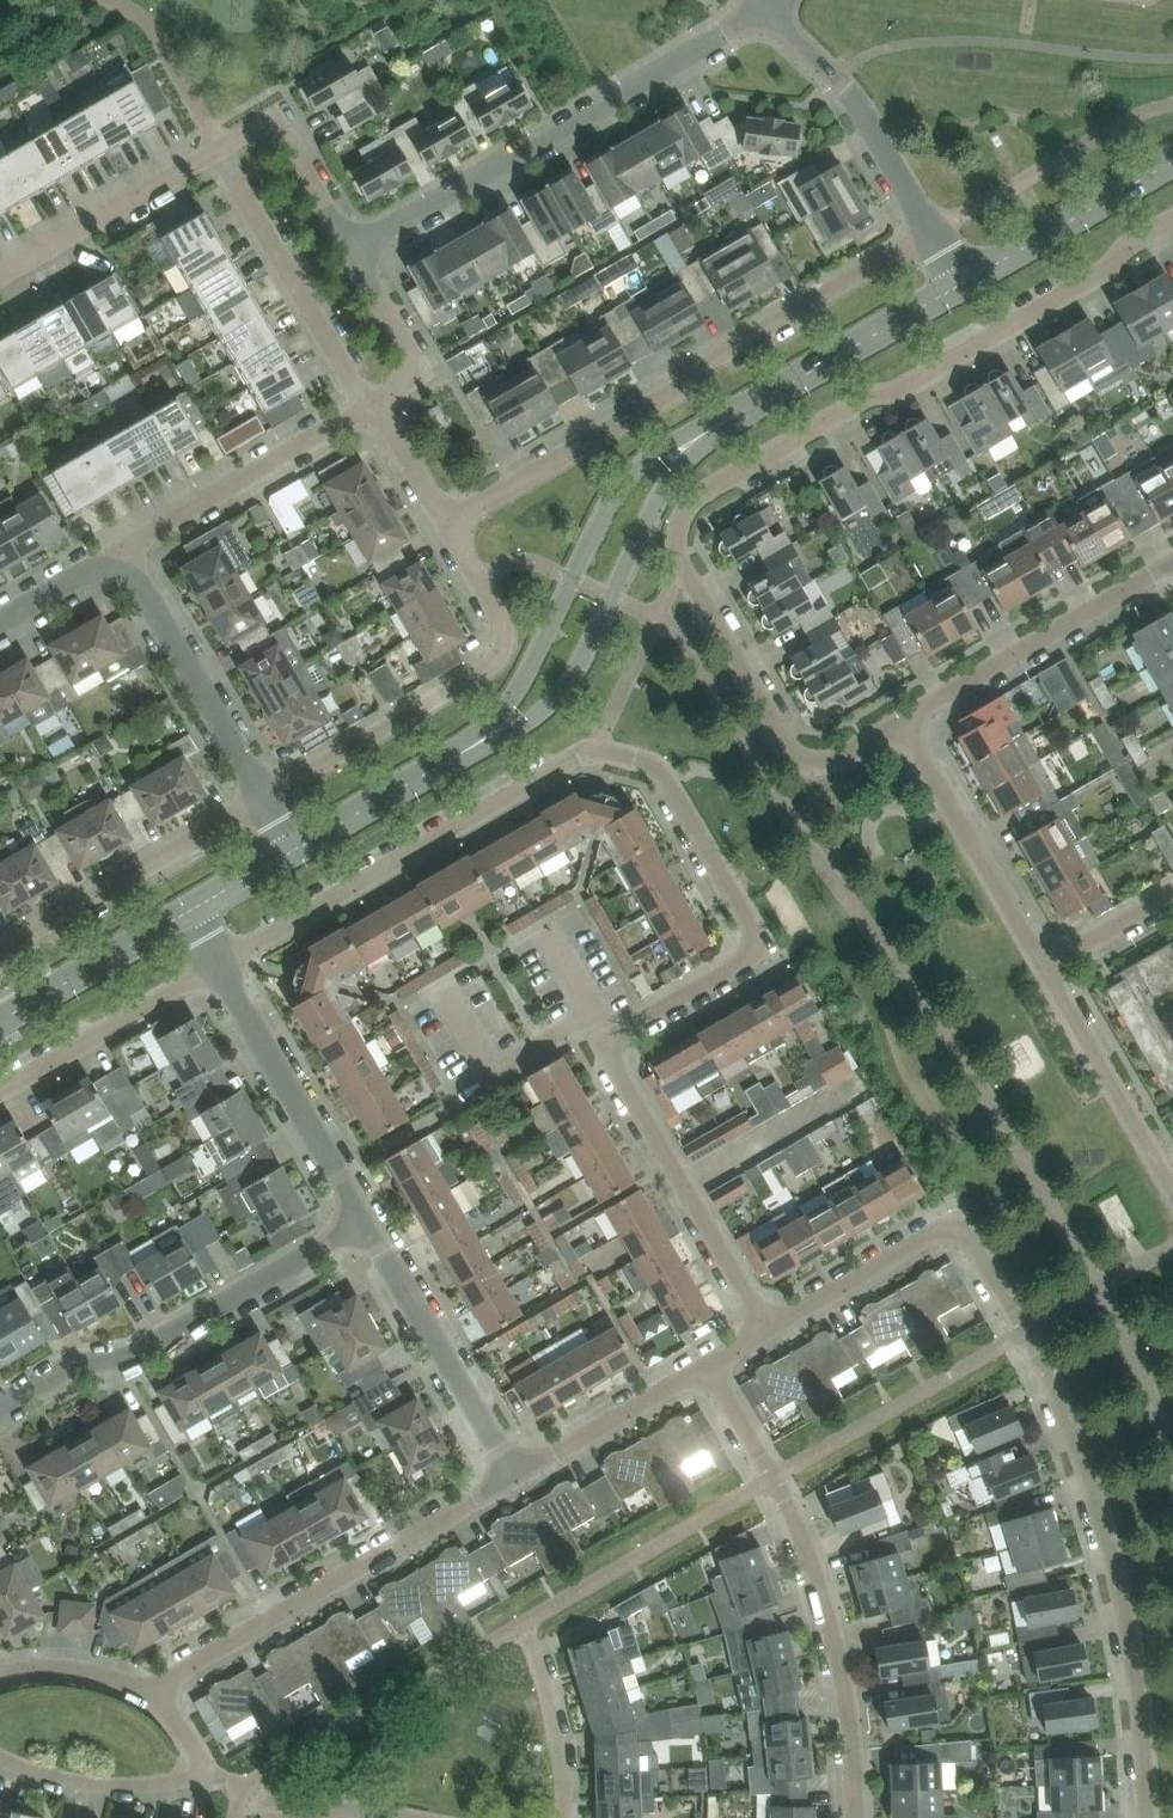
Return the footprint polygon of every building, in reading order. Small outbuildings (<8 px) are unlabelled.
[(437,48),(423,56),(435,77),(449,69),(446,64),(437,48)] [(82,49),(65,59),(70,68),(78,70),(90,64),(82,49)] [(313,78),(303,84),(305,87),(300,90),(308,102),(312,100),(318,110),(343,96),(351,110),(369,100),(383,92),(369,67),(355,75),(346,59),(335,65),(332,59),(310,72),(313,78)] [(126,66),(100,81),(108,94),(134,139),(135,138),(142,134),(160,124),(155,116),(171,106),(150,70),(134,79),(131,74),(126,66)] [(49,75),(36,82),(41,92),(54,84),(49,75)] [(474,85),(448,100),(456,114),(467,132),(482,123),(487,131),(502,123),(502,124),(516,116),(516,115),(531,106),(527,99),(531,97),(523,84),(519,87),(515,80),(501,88),(500,87),(486,96),(487,97),(482,99),(474,85)] [(109,153),(110,153),(134,139),(108,94),(83,109),(109,153)] [(378,115),(369,100),(351,110),(337,118),(346,134),(378,115)] [(672,115),(661,122),(686,165),(701,156),(709,170),(733,156),(714,124),(701,132),(687,107),(685,108),(682,104),(670,111),(672,115)] [(84,168),(85,167),(109,153),(83,109),(58,123),(84,168)] [(389,135),(408,166),(424,157),(429,165),(443,157),(444,158),(458,150),(457,149),(472,140),(467,132),(456,114),(442,122),(441,122),(427,130),(428,131),(424,133),(416,119),(389,135)] [(733,156),(745,149),(761,151),(761,152),(777,155),(777,154),(794,156),(795,148),(800,149),(802,134),(797,133),(798,126),(782,124),(782,122),(766,120),(765,121),(749,119),(734,128),(727,117),(714,124),(733,156)] [(685,165),(686,165),(661,122),(660,122),(661,123),(637,137),(661,178),(685,165)] [(59,182),(60,182),(84,168),(58,123),(33,138),(59,182)] [(413,175),(408,166),(389,135),(379,140),(387,154),(383,157),(383,156),(368,164),(369,165),(354,173),(358,180),(354,182),(362,195),(366,193),(370,200),(384,191),(385,192),(399,184),(398,183),(413,175)] [(612,150),(612,151),(637,194),(637,193),(637,192),(661,178),(637,137),(613,151),(612,150)] [(9,152),(35,197),(59,182),(33,138),(9,152)] [(0,140),(0,194),(10,211),(35,197),(9,152),(1,139),(0,140)] [(586,165),(601,191),(611,208),(612,208),(637,194),(612,151),(602,156),(600,152),(587,159),(589,163),(586,165)] [(800,221),(804,219),(816,212),(856,189),(846,172),(842,174),(838,167),(817,179),(810,166),(779,184),(786,197),(800,221)] [(559,181),(548,187),(573,230),(588,222),(596,235),(620,222),(612,208),(611,208),(601,191),(588,198),(574,173),(572,174),(569,170),(557,177),(559,181)] [(537,228),(525,235),(535,253),(534,253),(542,267),(566,253),(558,239),(573,230),(548,187),(537,194),(535,190),(522,197),(524,201),(523,202),(537,228)] [(866,206),(856,189),(816,212),(830,236),(818,243),(826,256),(853,240),(845,228),(866,215),(862,208),(866,206)] [(10,211),(0,194),(0,217),(10,211)] [(688,208),(693,218),(711,207),(706,198),(688,208)] [(221,238),(211,221),(206,212),(197,217),(188,201),(152,222),(176,264),(221,238)] [(491,215),(494,219),(484,224),(510,267),(534,253),(535,253),(525,235),(510,209),(506,211),(504,207),(491,215)] [(671,210),(652,221),(658,230),(677,219),(671,210)] [(658,230),(652,221),(634,232),(639,241),(658,230)] [(484,225),(460,239),(484,281),(508,267),(509,268),(510,267),(484,224),(484,225)] [(726,247),(755,297),(772,288),(770,284),(777,280),(764,259),(777,251),(762,225),(749,232),(749,233),(726,247)] [(667,271),(685,266),(679,247),(691,243),(686,226),(656,236),(667,271)] [(221,238),(176,264),(190,289),(235,263),(221,238)] [(436,253),(435,253),(460,296),(461,296),(460,295),(484,281),(460,239),(436,253)] [(701,260),(688,267),(704,294),(716,287),(728,308),(736,304),(738,307),(755,297),(726,247),(702,261),(701,260)] [(409,263),(411,267),(409,268),(424,293),(412,300),(428,328),(441,320),(436,310),(460,296),(435,253),(424,260),(421,255),(409,263)] [(190,289),(176,297),(190,322),(205,313),(250,287),(240,271),(236,264),(235,263),(233,264),(217,273),(190,289)] [(691,301),(704,294),(688,267),(675,275),(651,289),(658,300),(681,340),(698,330),(696,327),(703,322),(691,301)] [(113,273),(96,283),(87,288),(114,332),(139,317),(113,273)] [(1166,274),(1140,289),(1165,332),(1172,327),(1172,289),(1166,276),(1167,275),(1166,274)] [(141,284),(130,291),(136,302),(144,298),(145,291),(141,284)] [(544,284),(525,295),(531,304),(550,293),(544,284)] [(264,312),(254,296),(250,287),(205,313),(219,338),(264,312)] [(89,347),(114,332),(87,288),(63,302),(89,347)] [(636,297),(614,310),(630,337),(643,329),(655,350),(662,346),(664,350),(681,340),(658,300),(651,289),(636,297)] [(1149,341),(1165,332),(1140,289),(1113,305),(1114,306),(1115,305),(1128,327),(1115,335),(1133,367),(1157,353),(1149,341)] [(512,315),(531,304),(525,295),(507,306),(512,315)] [(63,302),(38,317),(64,361),(89,347),(63,302)] [(157,309),(146,316),(152,327),(164,320),(157,309)] [(617,344),(630,337),(614,310),(601,317),(598,335),(584,343),(608,383),(625,373),(622,369),(630,365),(617,344)] [(278,337),(269,320),(264,312),(219,338),(234,363),(278,337)] [(498,323),(492,313),(482,319),(488,329),(498,323)] [(38,317),(21,326),(13,331),(39,376),(64,361),(38,317)] [(1089,319),(1063,334),(1088,377),(1097,392),(1121,378),(1115,369),(1129,361),(1133,367),(1115,335),(1102,342),(1089,321),(1090,320),(1089,319)] [(14,391),(39,376),(13,331),(0,339),(0,368),(14,391)] [(1064,391),(1088,377),(1063,334),(1036,349),(1037,351),(1038,350),(1051,372),(1038,379),(1035,373),(1033,374),(1056,412),(1071,403),(1064,391)] [(278,337),(234,363),(248,388),(293,362),(278,337)] [(591,393),(608,383),(584,343),(571,350),(565,339),(541,353),(556,380),(569,372),(581,393),(589,389),(591,393)] [(468,367),(460,353),(447,361),(455,375),(468,367)] [(535,372),(511,385),(534,425),(551,416),(549,412),(556,408),(544,387),(556,380),(541,353),(528,360),(535,372)] [(191,357),(177,365),(181,372),(195,364),(191,357)] [(308,388),(298,370),(293,363),(293,362),(248,388),(263,414),(272,429),(296,416),(295,416),(286,400),(308,388)] [(1009,371),(1004,374),(1001,371),(997,370),(992,371),(989,374),(988,378),(989,382),(985,385),(1014,434),(1008,423),(1022,415),(1028,426),(1050,413),(1034,385),(1022,393),(1009,371)] [(480,388),(467,395),(483,422),(495,415),(508,436),(515,432),(517,435),(534,425),(511,385),(504,374),(480,388)] [(9,397),(0,382),(0,402),(9,397)] [(977,456),(1014,434),(985,385),(980,388),(977,384),(973,383),(969,384),(966,388),(964,392),(966,396),(960,399),(973,421),(961,428),(977,456)] [(177,457),(194,447),(203,442),(176,398),(151,412),(177,457)] [(204,398),(195,403),(202,414),(214,407),(210,400),(204,398)] [(44,405),(42,412),(47,421),(60,413),(53,400),(44,405)] [(126,427),(152,472),(177,457),(151,412),(126,427)] [(902,433),(931,483),(954,469),(961,479),(974,470),(968,461),(952,433),(939,441),(926,419),(921,422),(918,419),(914,418),(910,419),(907,422),(906,426),(907,430),(902,433)] [(127,486),(144,476),(152,472),(126,427),(101,441),(127,486)] [(878,476),(890,497),(894,504),(917,491),(920,494),(925,494),(929,492),(932,488),(931,483),(902,433),(897,436),(894,433),(890,431),(886,433),(883,436),(882,440),(883,444),(878,447),(890,469),(878,476)] [(1106,433),(1079,443),(1087,464),(1114,454),(1106,433)] [(102,500),(119,491),(127,486),(101,441),(76,456),(102,500)] [(0,449),(0,462),(10,456),(4,446),(0,449)] [(1154,458),(1160,468),(1172,490),(1172,447),(1154,458)] [(77,515),(102,501),(102,500),(76,456),(51,471),(77,515)] [(326,486),(341,511),(378,489),(363,464),(353,470),(346,458),(320,473),(327,485),(326,486)] [(1116,480),(1131,506),(1144,498),(1158,522),(1172,513),(1172,490),(1160,468),(1148,475),(1142,465),(1126,474),(1116,459),(1107,465),(1117,479),(1116,480)] [(819,481),(831,502),(842,520),(867,505),(873,516),(886,509),(870,481),(857,488),(844,466),(839,469),(836,466),(832,465),(828,466),(825,470),(824,474),(825,478),(819,481)] [(1102,486),(1076,501),(1083,513),(1106,552),(1131,538),(1117,514),(1131,506),(1116,480),(1115,478),(1102,486)] [(305,527),(293,505),(309,496),(300,479),(271,496),(269,503),(287,534),(305,527)] [(1013,482),(999,491),(1007,505),(1022,497),(1013,482)] [(378,489),(341,511),(331,516),(338,527),(347,521),(355,536),(392,514),(378,489)] [(42,495),(20,509),(42,546),(64,533),(63,532),(43,497),(42,495)] [(42,546),(20,509),(13,497),(0,505),(0,523),(21,559),(42,546)] [(756,547),(764,560),(791,544),(769,506),(749,518),(745,515),(741,514),(737,516),(734,519),(733,523),(734,527),(720,535),(723,541),(720,544),(719,548),(720,552),(723,555),(727,556),(731,555),(734,560),(756,547)] [(1053,516),(1039,525),(1063,567),(1077,559),(1081,567),(1106,552),(1083,513),(1060,527),(1053,516)] [(371,561),(378,572),(404,557),(397,546),(407,540),(392,514),(355,536),(370,561),(371,561)] [(193,563),(183,569),(198,594),(235,573),(254,562),(238,537),(229,521),(184,547),(193,563)] [(21,559),(0,523),(0,571),(21,559)] [(1024,534),(1000,547),(1006,558),(1029,597),(1054,582),(1050,575),(1063,567),(1039,525),(1024,534)] [(292,549),(302,567),(311,561),(301,544),(292,549)] [(760,605),(763,609),(802,587),(812,580),(804,566),(791,544),(764,560),(771,572),(749,585),(752,590),(749,593),(748,597),(749,602),(752,605),(756,606),(760,605)] [(294,572),(302,567),(292,549),(283,554),(294,572)] [(385,584),(384,585),(399,610),(436,589),(421,563),(411,569),(404,557),(378,572),(385,584)] [(983,571),(977,561),(962,570),(977,596),(991,588),(1004,611),(1029,597),(1006,558),(983,571)] [(947,578),(923,592),(929,602),(952,641),(977,627),(963,603),(977,596),(962,570),(947,578)] [(198,594),(213,619),(250,597),(235,573),(198,594)] [(799,621),(806,633),(834,617),(826,604),(816,611),(802,587),(763,609),(766,614),(763,617),(761,621),(763,625),(766,628),(770,630),(774,628),(777,634),(799,621)] [(399,610),(413,635),(450,614),(436,589),(399,610)] [(263,623),(264,623),(250,597),(213,619),(227,644),(238,638),(244,650),(270,635),(263,623)] [(927,656),(952,641),(929,602),(906,616),(900,606),(883,616),(899,644),(903,641),(902,639),(914,632),(927,656)] [(465,639),(450,614),(413,635),(427,659),(414,666),(424,684),(464,661),(455,645),(465,639)] [(1147,663),(1150,669),(1172,655),(1172,620),(1170,615),(1135,635),(1138,641),(1135,643),(1147,663)] [(118,621),(108,627),(102,617),(76,632),(98,669),(106,681),(128,668),(130,671),(148,661),(138,643),(137,643),(123,617),(118,620),(118,621)] [(803,678),(805,683),(844,660),(830,636),(841,630),(834,617),(806,633),(813,646),(791,658),(794,664),(791,667),(790,671),(791,675),(794,678),(798,679),(803,678)] [(256,693),(293,672),(306,664),(285,627),(270,635),(244,650),(251,662),(241,668),(256,693)] [(45,663),(60,690),(72,683),(72,684),(98,669),(76,632),(51,647),(57,657),(45,663)] [(346,641),(356,658),(365,653),(355,636),(346,641)] [(347,663),(356,658),(346,641),(337,646),(347,663)] [(1150,669),(1165,695),(1172,690),(1172,655),(1150,669)] [(1082,683),(1067,658),(1054,665),(1077,704),(1089,697),(1082,683)] [(2,675),(23,712),(24,712),(33,727),(69,705),(60,690),(45,663),(33,670),(27,660),(2,675)] [(858,684),(844,660),(805,683),(808,688),(805,691),(804,695),(805,699),(808,702),(812,703),(816,702),(820,707),(842,694),(849,707),(877,691),(869,678),(858,684)] [(270,718),(307,696),(316,692),(317,691),(303,667),(306,664),(293,672),(256,693),(270,718)] [(387,664),(370,674),(385,702),(391,703),(405,694),(387,664)] [(1054,666),(1038,675),(1041,681),(1052,700),(1060,714),(1063,712),(1077,704),(1069,691),(1054,666)] [(11,739),(3,724),(23,712),(2,675),(0,676),(0,745),(11,739)] [(1089,682),(1097,696),(1109,689),(1101,675),(1089,682)] [(1117,704),(1109,689),(1097,696),(1105,711),(1117,704)] [(316,692),(307,696),(270,718),(285,743),(294,739),(303,755),(340,733),(317,691),(316,692)] [(961,741),(958,743),(969,763),(973,761),(974,763),(1025,734),(1002,695),(960,720),(960,721),(967,733),(959,737),(961,741)] [(1121,738),(1129,753),(1142,746),(1134,731),(1121,738)] [(158,772),(180,809),(205,794),(200,786),(216,777),(190,733),(171,745),(179,760),(158,772)] [(107,734),(93,742),(101,757),(109,752),(112,742),(107,734)] [(975,765),(972,768),(980,783),(984,781),(989,789),(1027,767),(1040,760),(1025,734),(974,763),(975,765)] [(1150,760),(1142,746),(1129,753),(1137,768),(1150,760)] [(990,791),(986,793),(998,814),(1002,812),(1005,816),(1014,810),(1039,795),(1046,808),(1060,800),(1052,787),(1045,775),(1048,773),(1040,760),(1027,767),(989,789),(990,791)] [(41,772),(18,786),(28,802),(45,792),(47,783),(41,772)] [(154,824),(180,809),(158,772),(133,787),(133,788),(121,795),(137,821),(148,814),(154,824)] [(16,786),(6,792),(12,801),(22,796),(16,786)] [(616,865),(619,864),(651,845),(654,844),(634,809),(627,813),(611,809),(613,802),(611,802),(600,799),(599,799),(598,799),(596,805),(580,801),(577,794),(542,814),(543,817),(562,849),(564,852),(575,845),(579,851),(585,853),(589,837),(601,840),(597,856),(603,857),(609,854),(610,853),(614,862),(616,865)] [(1028,835),(1019,840),(1034,867),(1072,845),(1057,819),(1067,813),(1072,810),(1079,806),(1071,794),(1060,800),(1046,808),(1054,820),(1028,835)] [(84,816),(106,853),(131,838),(125,828),(137,821),(121,795),(110,802),(109,801),(107,797),(102,797),(96,798),(90,800),(83,803),(78,806),(84,816)] [(59,832),(47,839),(62,865),(74,858),(80,868),(106,853),(84,816),(78,806),(65,813),(71,823),(58,831),(59,832)] [(543,817),(519,831),(538,864),(562,849),(543,817)] [(20,830),(30,848),(9,860),(31,897),(57,882),(51,872),(62,865),(47,839),(37,821),(20,830)] [(1152,833),(1159,846),(1172,870),(1172,840),(1172,839),(1164,825),(1152,833)] [(519,831),(495,845),(513,878),(538,864),(519,831)] [(489,892),(513,878),(495,845),(470,859),(489,892)] [(666,870),(651,845),(619,864),(633,889),(666,870)] [(1072,845),(1034,867),(1039,876),(1036,878),(1044,893),(1048,891),(1049,892),(1087,870),(1099,863),(1092,851),(1080,858),(1072,845)] [(469,857),(443,871),(467,912),(493,897),(489,892),(470,859),(469,857)] [(9,860),(0,865),(0,902),(6,912),(31,897),(9,860)] [(680,895),(666,870),(633,889),(648,914),(680,895)] [(1087,870),(1049,892),(1064,919),(1089,904),(1096,917),(1114,907),(1106,893),(1101,895),(1087,870)] [(417,886),(419,889),(438,921),(441,927),(467,912),(443,871),(417,886)] [(438,921),(419,889),(394,903),(413,936),(438,921)] [(563,906),(574,899),(569,890),(557,897),(563,906)] [(680,895),(648,914),(662,939),(695,920),(680,895)] [(592,913),(601,907),(594,896),(585,901),(592,913)] [(563,906),(557,897),(533,911),(538,920),(563,906)] [(394,903),(370,917),(389,950),(413,936),(394,903)] [(592,913),(606,938),(615,932),(601,907),(592,913)] [(538,920),(533,911),(507,926),(513,935),(538,920)] [(364,964),(389,950),(370,917),(345,931),(364,964)] [(709,945),(695,920),(662,939),(677,964),(709,945)] [(303,970),(301,977),(339,987),(340,982),(356,986),(358,980),(354,973),(366,966),(364,964),(345,931),(344,929),(310,949),(313,956),(309,972),(303,970)] [(621,963),(630,957),(615,932),(606,938),(621,963)] [(1106,990),(1163,1088),(1166,1086),(1172,1098),(1172,1039),(1149,1002),(1172,988),(1172,942),(1114,976),(1118,983),(1106,990)] [(459,954),(433,969),(438,978),(464,963),(459,954)] [(630,957),(621,963),(628,975),(637,970),(630,957)] [(410,983),(408,984),(414,993),(438,978),(433,969),(423,975),(410,983)] [(317,1039),(349,1020),(352,1019),(345,1007),(351,1003),(353,997),(337,993),(339,987),(301,977),(299,985),(305,986),(301,1002),(294,1006),(314,1041),(317,1039)] [(816,1036),(807,1017),(819,1010),(799,977),(789,983),(787,981),(777,990),(774,992),(793,1025),(804,1043),(816,1036)] [(403,999),(414,993),(408,984),(397,990),(403,999)] [(763,996),(752,1004),(749,1006),(768,1040),(774,1049),(786,1043),(780,1033),(793,1025),(774,992),(764,997),(763,996)] [(853,1012),(860,1023),(871,1017),(864,1005),(853,1012)] [(738,1010),(727,1019),(724,1021),(744,1054),(750,1064),(774,1049),(768,1040),(749,1006),(739,1012),(738,1010)] [(398,1009),(389,1015),(396,1026),(405,1021),(398,1009)] [(158,1039),(170,1060),(172,1062),(208,1041),(194,1018),(158,1039)] [(317,1039),(331,1064),(364,1045),(349,1020),(317,1039)] [(420,1046),(405,1021),(396,1026),(411,1051),(420,1046)] [(744,1054),(724,1021),(714,1026),(713,1025),(703,1033),(699,1035),(719,1069),(744,1054)] [(674,1050),(694,1083),(703,1098),(728,1083),(719,1069),(699,1035),(689,1041),(688,1039),(678,1048),(674,1050)] [(183,1106),(209,1090),(201,1077),(222,1065),(208,1041),(172,1062),(185,1085),(175,1091),(183,1106)] [(378,1070),(364,1045),(331,1064),(346,1089),(378,1070)] [(434,1071),(420,1046),(411,1051),(425,1076),(434,1071)] [(853,1070),(841,1050),(839,1046),(814,1060),(828,1085),(853,1070)] [(694,1083),(674,1050),(665,1055),(663,1053),(653,1062),(649,1064),(654,1073),(643,1079),(667,1120),(679,1113),(670,1097),(694,1083)] [(561,1057),(529,1076),(543,1101),(576,1082),(561,1057)] [(122,1067),(107,1075),(119,1096),(130,1116),(145,1107),(122,1067)] [(346,1089),(360,1114),(393,1095),(378,1070),(346,1089)] [(434,1071),(425,1076),(433,1089),(442,1084),(434,1071)] [(136,1126),(130,1116),(119,1096),(105,1104),(90,1077),(66,1091),(87,1127),(93,1138),(99,1148),(136,1126)] [(576,1082),(543,1101),(558,1126),(591,1108),(576,1082)] [(777,1082),(764,1089),(778,1113),(803,1099),(798,1090),(786,1097),(777,1082)] [(816,1092),(811,1082),(798,1090),(803,1099),(816,1092)] [(753,1128),(766,1120),(778,1113),(764,1089),(760,1083),(746,1091),(758,1113),(748,1119),(753,1128)] [(202,1115),(215,1137),(256,1113),(242,1089),(217,1104),(209,1090),(183,1106),(192,1121),(202,1115)] [(43,1105),(55,1125),(41,1133),(56,1159),(93,1138),(87,1127),(66,1091),(43,1105)] [(408,1120),(393,1095),(360,1114),(375,1139),(408,1120)] [(880,1105),(874,1096),(857,1107),(862,1116),(880,1105)] [(591,1108),(558,1126),(572,1152),(605,1133),(591,1108)] [(256,1113),(215,1137),(205,1143),(218,1165),(226,1180),(252,1165),(244,1151),(270,1137),(256,1113)] [(485,1119),(492,1131),(502,1125),(495,1113),(485,1119)] [(740,1136),(753,1128),(748,1119),(735,1127),(740,1136)] [(838,1130),(833,1120),(820,1128),(825,1137),(838,1130)] [(56,1159),(41,1133),(27,1141),(15,1121),(0,1129),(0,1148),(20,1182),(43,1169),(42,1167),(56,1159)] [(469,1128),(476,1140),(486,1134),(479,1122),(469,1128)] [(510,1139),(502,1125),(492,1131),(501,1145),(510,1139)] [(820,1128),(807,1136),(812,1145),(813,1144),(825,1137),(820,1128)] [(605,1133),(572,1152),(587,1177),(620,1158),(605,1133)] [(495,1148),(486,1134),(476,1140),(485,1154),(495,1148)] [(387,1159),(401,1184),(434,1165),(419,1140),(387,1159)] [(712,1140),(688,1154),(687,1155),(692,1164),(717,1149),(712,1140)] [(783,1149),(770,1157),(775,1166),(786,1160),(796,1177),(810,1168),(795,1143),(783,1149)] [(13,1209),(3,1192),(20,1182),(0,1148),(0,1216),(13,1209)] [(770,1157),(757,1165),(762,1174),(775,1166),(770,1157)] [(620,1158),(587,1177),(602,1202),(634,1183),(620,1158)] [(879,1173),(899,1207),(902,1205),(915,1200),(914,1198),(924,1192),(905,1158),(879,1173)] [(513,1168),(522,1181),(531,1175),(523,1162),(513,1168)] [(252,1165),(226,1180),(229,1185),(235,1195),(248,1217),(258,1211),(295,1190),(281,1167),(260,1179),(252,1165)] [(434,1165),(401,1184),(416,1209),(448,1190),(434,1165)] [(847,1174),(854,1188),(874,1221),(877,1219),(890,1214),(889,1212),(899,1207),(879,1173),(867,1181),(859,1167),(847,1174)] [(150,1175),(144,1178),(153,1192),(169,1182),(168,1181),(161,1168),(150,1175)] [(508,1171),(498,1177),(505,1190),(515,1185),(508,1171)] [(854,1188),(847,1174),(822,1188),(829,1202),(849,1236),(852,1233),(865,1229),(864,1227),(874,1221),(854,1188)] [(539,1188),(531,1175),(522,1181),(530,1194),(539,1188)] [(740,1175),(709,1193),(719,1209),(750,1191),(740,1175)] [(515,1185),(505,1190),(513,1204),(523,1198),(515,1185)] [(295,1190),(258,1211),(260,1214),(271,1233),(268,1235),(277,1250),(307,1233),(306,1231),(305,1232),(298,1220),(300,1218),(308,1214),(295,1190)] [(416,1209),(430,1234),(463,1215),(448,1190),(416,1209)] [(653,1215),(639,1190),(606,1209),(620,1234),(653,1215)] [(122,1192),(109,1200),(115,1211),(128,1203),(122,1192)] [(849,1236),(829,1202),(805,1217),(824,1250),(828,1248),(840,1243),(839,1241),(849,1236)] [(206,1212),(191,1221),(207,1247),(221,1238),(206,1212)] [(824,1250),(805,1217),(792,1224),(785,1212),(773,1219),(780,1231),(799,1264),(803,1262),(815,1258),(814,1256),(824,1250)] [(553,1213),(543,1219),(551,1232),(560,1226),(553,1213)] [(430,1234),(445,1259),(477,1240),(463,1215),(430,1234)] [(653,1215),(620,1234),(635,1259),(668,1240),(653,1215)] [(57,1216),(44,1224),(50,1234),(63,1226),(57,1216)] [(41,1220),(23,1230),(30,1244),(49,1233),(41,1220)] [(175,1227),(153,1240),(160,1253),(181,1289),(205,1275),(193,1255),(207,1247),(191,1221),(177,1229),(175,1227)] [(526,1227),(534,1241),(544,1235),(536,1221),(526,1227)] [(790,1272),(790,1270),(799,1264),(780,1231),(756,1245),(748,1233),(736,1240),(758,1277),(769,1271),(774,1279),(778,1277),(790,1272)] [(555,1239),(570,1264),(579,1258),(564,1233),(555,1239)] [(552,1247),(544,1235),(534,1241),(541,1253),(552,1247)] [(459,1284),(492,1265),(477,1240),(445,1259),(459,1284)] [(668,1240),(635,1259),(650,1284),(682,1265),(668,1240)] [(123,1241),(108,1249),(123,1275),(137,1267),(158,1303),(181,1289),(160,1253),(138,1266),(123,1241)] [(93,1258),(99,1268),(77,1281),(98,1318),(122,1304),(110,1283),(123,1275),(108,1249),(93,1258)] [(21,1251),(12,1256),(17,1265),(27,1260),(21,1251)] [(587,1272),(579,1258),(570,1264),(578,1277),(587,1272)] [(459,1284),(474,1309),(506,1290),(492,1265),(459,1284)] [(682,1265),(650,1284),(664,1309),(697,1290),(682,1265)] [(46,1281),(32,1289),(34,1292),(42,1307),(49,1318),(63,1311),(75,1331),(98,1318),(77,1281),(75,1282),(66,1267),(45,1279),(46,1281)] [(919,1281),(899,1292),(933,1350),(950,1340),(937,1317),(960,1304),(962,1308),(975,1301),(965,1284),(952,1291),(940,1269),(936,1271),(935,1270),(928,1270),(922,1274),(918,1280),(919,1281)] [(567,1273),(556,1279),(564,1291),(574,1285),(567,1273)] [(607,1276),(598,1282),(606,1295),(615,1289),(607,1276)] [(22,1354),(45,1341),(30,1314),(42,1307),(34,1292),(27,1281),(13,1289),(19,1299),(0,1310),(0,1317),(22,1354)] [(474,1309),(488,1334),(521,1315),(506,1290),(474,1309)] [(578,1290),(565,1298),(571,1307),(584,1300),(578,1290)] [(697,1290),(664,1309),(679,1335),(712,1316),(697,1290)] [(334,1344),(371,1322),(357,1297),(347,1303),(339,1291),(313,1306),(314,1306),(299,1315),(320,1352),(334,1344)] [(914,1361),(933,1350),(899,1292),(879,1304),(878,1303),(871,1303),(865,1307),(861,1313),(862,1314),(858,1316),(861,1322),(863,1325),(851,1332),(866,1358),(901,1338),(914,1361)] [(558,1315),(571,1307),(565,1298),(553,1305),(558,1315)] [(619,1318),(627,1331),(636,1326),(628,1313),(619,1318)] [(22,1354),(0,1317),(0,1367),(22,1354)] [(528,1319),(515,1327),(521,1337),(534,1329),(528,1319)] [(393,1378),(391,1379),(383,1365),(376,1353),(386,1348),(371,1322),(334,1344),(349,1369),(340,1374),(348,1388),(358,1382),(366,1394),(354,1401),(393,1378)] [(643,1338),(636,1326),(627,1331),(634,1344),(643,1338)] [(508,1345),(521,1337),(515,1327),(502,1335),(508,1345)] [(616,1327),(591,1342),(610,1375),(635,1360),(616,1327)] [(813,1342),(793,1354),(827,1412),(845,1401),(831,1379),(866,1358),(851,1332),(839,1339),(837,1336),(834,1330),(830,1332),(829,1331),(822,1332),(816,1335),(812,1341),(813,1342)] [(260,1334),(235,1349),(257,1386),(263,1397),(265,1400),(302,1378),(293,1363),(290,1358),(278,1337),(266,1344),(260,1334)] [(585,1389),(610,1375),(591,1342),(566,1357),(585,1389)] [(235,1349),(210,1363),(232,1400),(239,1412),(263,1397),(257,1386),(235,1349)] [(809,1422),(827,1412),(793,1354),(773,1365),(772,1364),(765,1365),(759,1368),(755,1374),(756,1376),(752,1378),(765,1400),(753,1407),(763,1424),(775,1417),(773,1413),(795,1400),(809,1422)] [(540,1371),(559,1404),(585,1389),(566,1357),(540,1371)] [(210,1363),(185,1378),(207,1415),(214,1427),(239,1412),(232,1400),(210,1363)] [(559,1404),(540,1371),(515,1386),(534,1418),(559,1404)] [(154,1410),(166,1430),(169,1436),(170,1435),(175,1445),(187,1437),(183,1429),(207,1415),(185,1378),(160,1392),(166,1403),(154,1410)] [(377,1416),(395,1447),(432,1426),(417,1400),(407,1406),(392,1381),(394,1379),(393,1378),(354,1401),(366,1422),(377,1416)] [(965,1456),(1000,1441),(1022,1432),(1011,1407),(985,1418),(979,1404),(948,1417),(965,1456)] [(129,1410),(104,1425),(126,1462),(151,1447),(163,1440),(147,1413),(135,1420),(129,1410)] [(711,1454),(722,1447),(723,1447),(713,1430),(701,1437),(689,1414),(685,1417),(684,1415),(681,1416),(679,1416),(676,1417),(673,1418),(671,1419),(669,1421),(667,1423),(665,1425),(663,1428),(664,1429),(644,1440),(678,1498),(696,1488),(683,1465),(708,1450),(711,1454)] [(101,1477),(126,1462),(104,1425),(79,1439),(101,1477)] [(395,1447),(409,1472),(404,1476),(416,1496),(448,1477),(437,1457),(446,1451),(432,1426),(395,1447)] [(273,1432),(256,1442),(261,1451),(278,1441),(273,1432)] [(54,1453),(76,1491),(101,1477),(79,1439),(54,1453)] [(660,1509),(678,1498),(644,1440),(625,1452),(624,1450),(616,1452),(608,1456),(603,1462),(604,1464),(600,1466),(605,1475),(593,1482),(611,1512),(624,1505),(621,1501),(647,1486),(660,1509)] [(244,1461),(261,1451),(256,1442),(239,1452),(244,1461)] [(968,1465),(946,1474),(951,1487),(967,1481),(977,1506),(983,1503),(995,1498),(1012,1492),(1019,1489),(1041,1480),(1031,1455),(1022,1459),(1016,1446),(999,1452),(968,1465)] [(282,1447),(265,1457),(270,1466),(287,1457),(282,1447)] [(51,1506),(76,1491),(54,1453),(29,1468),(35,1479),(23,1486),(38,1512),(50,1505),(51,1506)] [(253,1476),(270,1466),(265,1457),(248,1467),(253,1476)] [(894,1497),(893,1494),(884,1471),(850,1484),(856,1498),(830,1508),(840,1533),(859,1526),(863,1537),(901,1522),(891,1498),(894,1497)] [(344,1479),(319,1494),(341,1531),(366,1516),(360,1506),(372,1499),(357,1473),(345,1480),(344,1479)] [(180,1475),(148,1489),(156,1506),(187,1491),(180,1475)] [(598,1520),(611,1512),(593,1482),(582,1489),(576,1480),(572,1482),(572,1481),(563,1482),(556,1486),(551,1493),(552,1494),(532,1506),(566,1563),(584,1553),(570,1530),(596,1516),(598,1520)] [(294,1508),(316,1545),(341,1531),(319,1494),(312,1481),(287,1496),(294,1508)] [(997,1552),(1012,1547),(1057,1534),(1055,1526),(1059,1525),(1054,1506),(1052,1507),(1052,1508),(1021,1517),(1017,1502),(985,1513),(997,1552)] [(493,1541),(481,1547),(496,1573),(504,1569),(534,1551),(536,1553),(548,1574),(566,1563),(532,1506),(512,1517),(511,1516),(509,1516),(506,1516),(503,1517),(501,1518),(498,1520),(496,1521),(494,1523),(492,1525),(491,1528),(491,1529),(487,1531),(493,1541)] [(142,1508),(125,1518),(130,1527),(147,1517),(142,1508)] [(269,1522),(291,1560),(316,1545),(294,1508),(269,1522)] [(113,1537),(130,1527),(125,1518),(108,1528),(113,1537)] [(238,1527),(226,1534),(248,1571),(260,1564),(266,1574),(291,1560),(269,1522),(244,1537),(238,1527)] [(151,1523),(134,1533),(139,1542),(156,1533),(151,1523)] [(716,1593),(771,1573),(761,1546),(752,1550),(746,1533),(747,1532),(747,1530),(715,1549),(724,1575),(711,1579),(716,1593)] [(857,1583),(859,1591),(904,1578),(897,1554),(913,1549),(908,1530),(876,1541),(881,1557),(850,1566),(850,1565),(847,1566),(853,1584),(857,1583)] [(117,1543),(122,1552),(139,1542),(134,1533),(117,1543)] [(229,1582),(241,1575),(217,1534),(180,1556),(210,1607),(235,1592),(229,1582)] [(1008,1590),(1017,1588),(1040,1582),(1036,1567),(1067,1558),(1067,1560),(1069,1559),(1064,1541),(1060,1542),(1057,1534),(1012,1547),(1020,1572),(1004,1577),(1008,1590)] [(458,1596),(496,1573),(481,1547),(469,1554),(464,1545),(460,1547),(459,1546),(451,1547),(444,1552),(439,1558),(439,1559),(420,1571),(453,1629),(471,1618),(458,1596)] [(0,1557),(0,1607),(29,1590),(14,1565),(13,1565),(7,1553),(0,1557)] [(185,1621),(210,1607),(180,1556),(155,1570),(185,1621)] [(155,1570),(130,1585),(160,1636),(185,1621),(155,1570)] [(369,1613),(384,1639),(422,1617),(435,1639),(453,1629),(420,1571),(400,1582),(399,1581),(391,1582),(384,1587),(378,1593),(379,1594),(375,1597),(380,1606),(369,1613)] [(716,1593),(710,1595),(724,1633),(747,1627),(775,1618),(770,1604),(780,1600),(771,1573),(716,1593)] [(908,1590),(904,1578),(859,1591),(862,1599),(858,1600),(863,1618),(865,1618),(865,1617),(895,1608),(900,1625),(933,1617),(927,1598),(921,1600),(918,1587),(908,1590)] [(658,1582),(649,1587),(641,1592),(648,1605),(656,1618),(669,1611),(654,1585),(658,1583),(658,1582)] [(115,1648),(129,1640),(135,1650),(160,1636),(130,1585),(105,1599),(100,1620),(115,1648)] [(0,1607),(0,1626),(7,1637),(44,1615),(29,1590),(0,1607)] [(1072,1590),(1049,1595),(1011,1602),(1019,1642),(1052,1636),(1049,1622),(1077,1617),(1072,1590)] [(622,1620),(648,1605),(641,1592),(612,1608),(613,1609),(615,1608),(622,1620)] [(60,1632),(76,1634),(79,1604),(63,1602),(60,1632)] [(94,1605),(79,1604),(76,1634),(91,1635),(94,1605)] [(359,1684),(346,1661),(384,1639),(369,1613),(357,1620),(351,1610),(347,1613),(347,1612),(338,1613),(331,1617),(326,1624),(327,1625),(307,1636),(341,1694),(359,1684)] [(739,1672),(796,1659),(789,1631),(779,1633),(775,1618),(747,1627),(751,1640),(746,1641),(749,1655),(736,1658),(739,1672)] [(609,1637),(567,1649),(576,1677),(631,1660),(641,1656),(631,1623),(628,1624),(608,1630),(609,1637)] [(268,1671),(256,1678),(276,1713),(276,1712),(283,1708),(278,1700),(309,1682),(323,1705),(341,1694),(307,1636),(287,1648),(287,1647),(278,1648),(271,1652),(266,1658),(267,1660),(263,1662),(268,1671)] [(1052,1636),(1019,1642),(1027,1683),(1088,1671),(1082,1644),(1055,1650),(1052,1636)] [(909,1671),(911,1685),(944,1679),(942,1666),(941,1665),(937,1639),(876,1649),(880,1676),(909,1671)] [(795,1704),(792,1689),(802,1687),(796,1659),(739,1672),(743,1686),(738,1687),(744,1712),(749,1712),(766,1709),(795,1704)] [(980,1659),(942,1666),(944,1679),(982,1673),(980,1659)] [(631,1660),(576,1677),(584,1703),(627,1690),(639,1686),(631,1660)] [(697,1663),(689,1665),(692,1681),(705,1678),(703,1667),(697,1663)] [(276,1712),(276,1713),(256,1678),(251,1669),(230,1681),(230,1680),(221,1681),(214,1685),(209,1692),(210,1693),(206,1695),(219,1717),(207,1724),(217,1741),(229,1734),(227,1730),(253,1715),(266,1738),(285,1727),(276,1712)] [(945,1694),(946,1694),(944,1679),(911,1685),(913,1698),(885,1703),(889,1729),(950,1720),(945,1694)] [(1047,1732),(1072,1729),(1096,1725),(1092,1699),(1064,1703),(1062,1688),(1038,1692),(1029,1693),(1032,1718),(1045,1717),(1047,1732)] [(597,1736),(638,1729),(635,1718),(648,1714),(643,1699),(631,1703),(627,1690),(584,1703),(590,1724),(593,1723),(597,1736)] [(668,1709),(671,1724),(701,1719),(698,1704),(668,1709)] [(749,1712),(748,1712),(751,1739),(752,1739),(753,1753),(811,1747),(808,1719),(797,1720),(795,1704),(766,1709),(749,1712)] [(703,1734),(701,1719),(671,1724),(673,1739),(703,1734)] [(597,1750),(595,1750),(596,1772),(660,1769),(659,1755),(653,1756),(652,1741),(639,1741),(638,1729),(597,1736),(597,1743),(597,1750)] [(890,1763),(888,1763),(889,1791),(891,1791),(940,1789),(939,1763),(957,1762),(972,1762),(971,1740),(945,1743),(921,1745),(922,1763),(896,1764),(892,1764),(890,1765),(890,1763)] [(1068,1743),(1044,1745),(1034,1745),(1035,1760),(1051,1759),(1052,1785),(1099,1783),(1099,1774),(1103,1774),(1102,1755),(1100,1755),(1100,1756),(1068,1758),(1068,1743)] [(755,1765),(748,1766),(751,1794),(758,1794),(771,1793),(804,1792),(803,1777),(814,1775),(811,1747),(753,1753),(755,1765)] [(724,1759),(708,1760),(709,1771),(724,1770),(724,1759)] [(660,1769),(596,1772),(597,1800),(655,1797),(654,1784),(660,1782),(660,1769)] [(1053,1811),(1037,1811),(1037,1817),(1071,1817),(1071,1811),(1103,1809),(1103,1810),(1105,1810),(1104,1791),(1099,1791),(1099,1783),(1052,1785),(1053,1811)] [(957,1814),(941,1815),(940,1789),(891,1791),(891,1792),(894,1792),(894,1799),(889,1799),(890,1817),(892,1817),(924,1816),(924,1817),(958,1817),(957,1814)] [(815,1807),(805,1807),(804,1792),(771,1793),(771,1817),(815,1817),(815,1807)] [(707,1817),(718,1817),(718,1795),(707,1795),(707,1817)] [(597,1800),(598,1817),(642,1817),(642,1812),(655,1812),(655,1797),(597,1800)]
